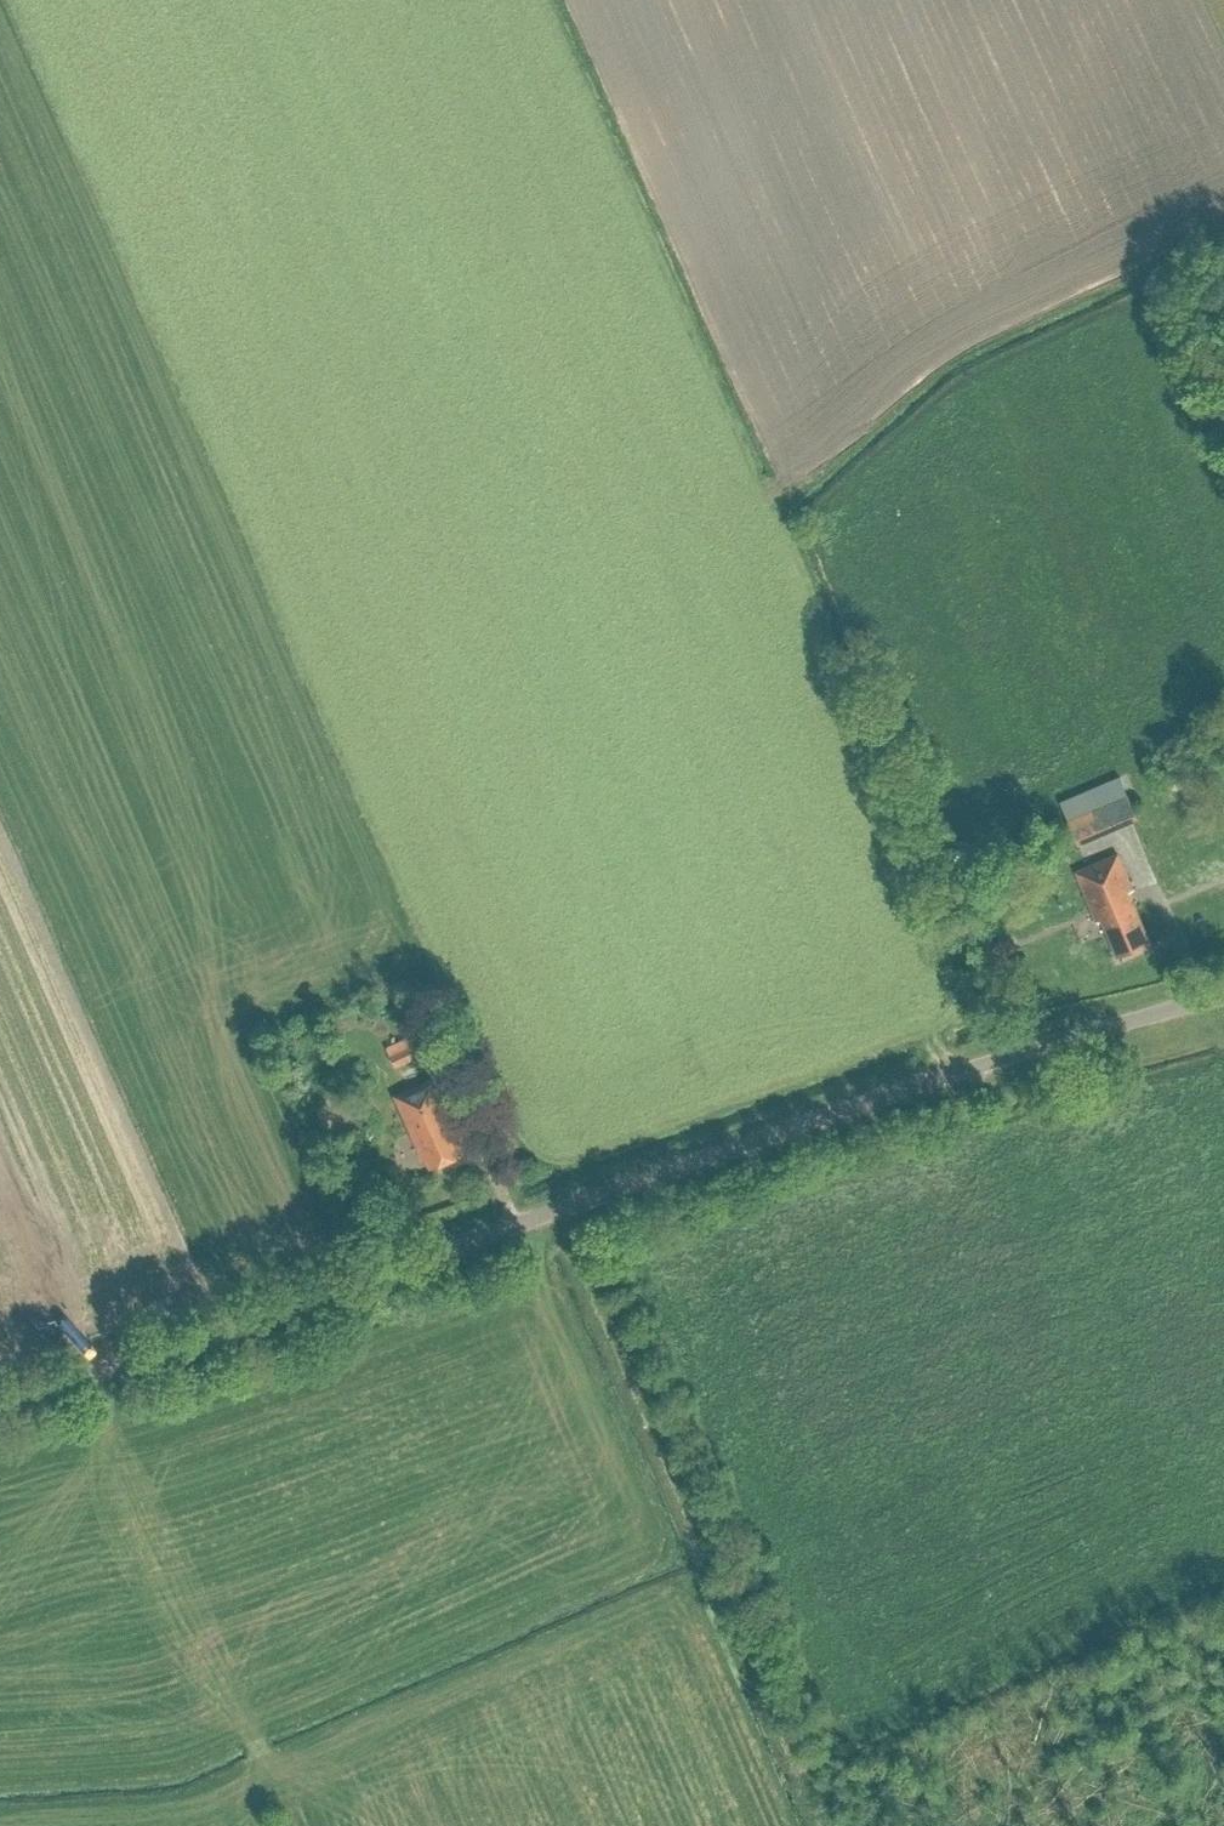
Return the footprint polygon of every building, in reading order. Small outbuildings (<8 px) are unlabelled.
[(1067,820),(1078,844),(1138,818),(1125,795),(1067,820)] [(1118,953),(1151,939),(1129,889),(1137,886),(1122,851),(1076,871),(1096,919),(1102,917),(1118,953)] [(413,1020),(427,1052),(445,1044),(432,1012),(413,1020)] [(395,1066),(424,1052),(418,1040),(389,1053),(395,1066)] [(430,1165),(464,1150),(448,1114),(452,1112),(435,1073),(392,1092),(422,1160),(427,1158),(430,1165)]
